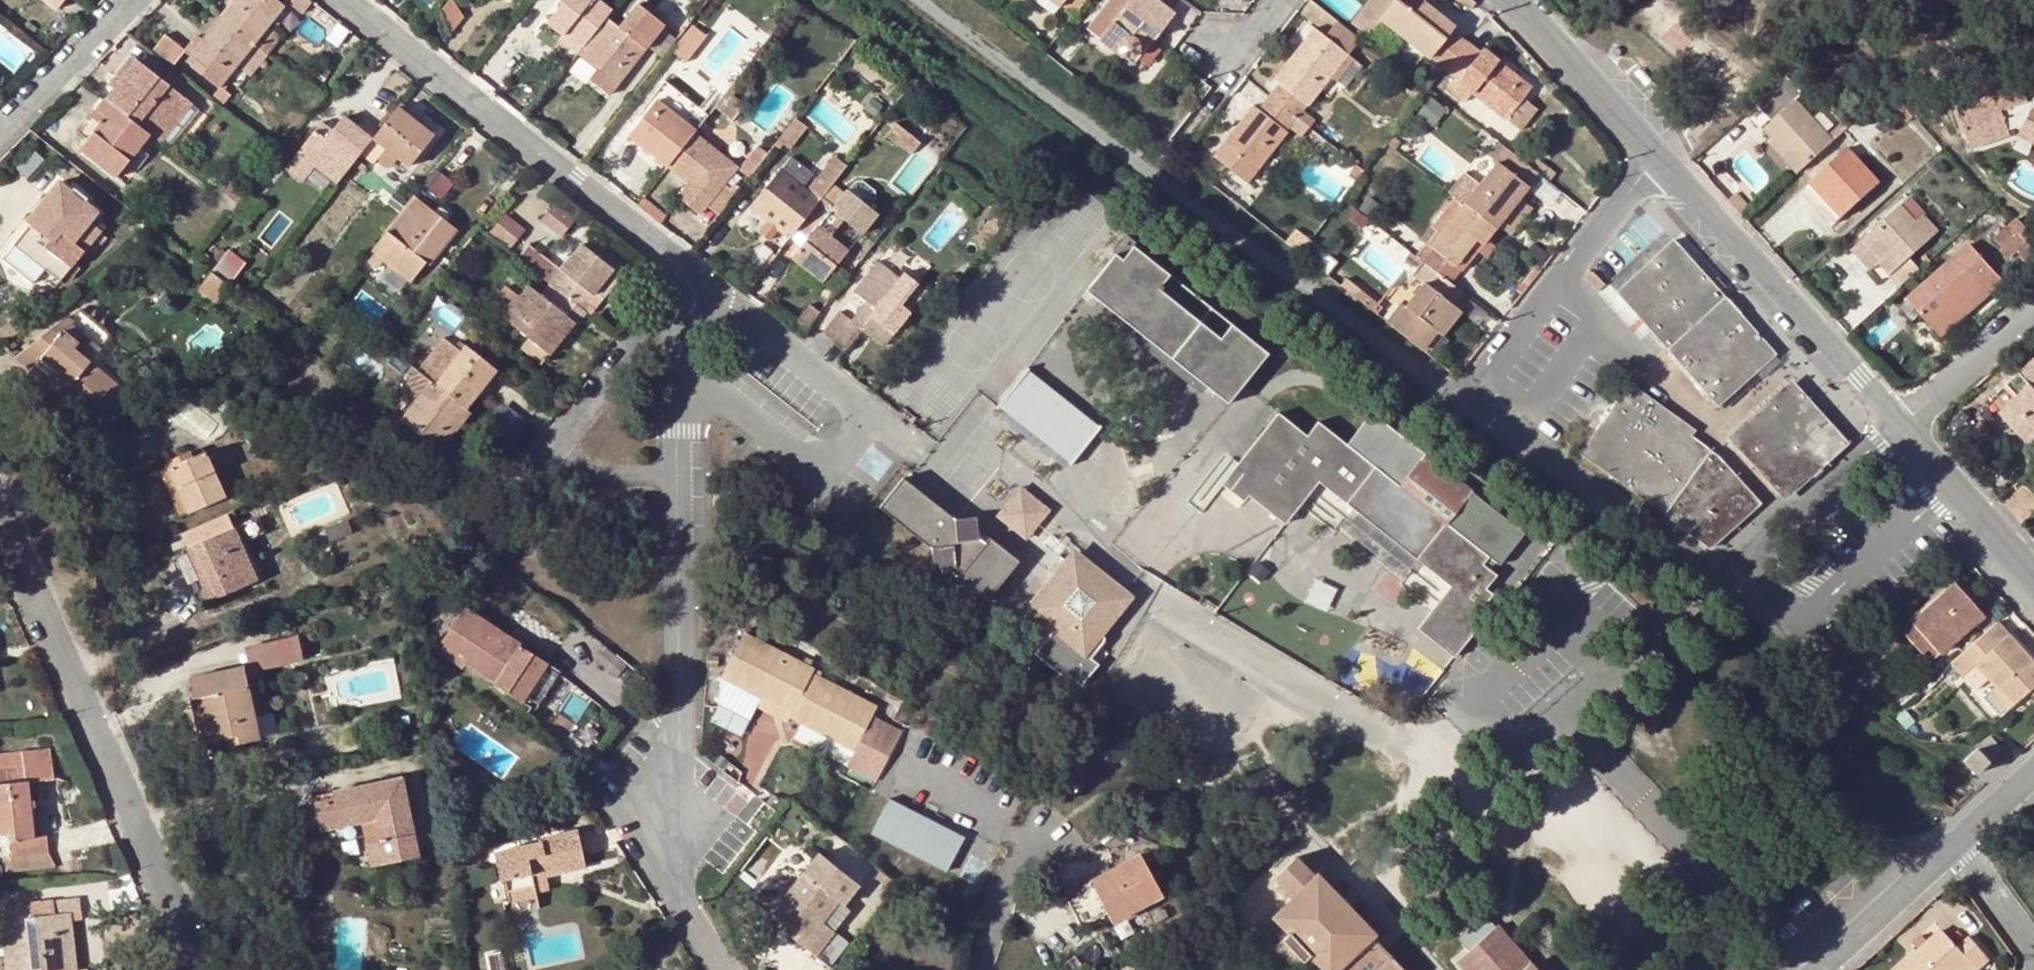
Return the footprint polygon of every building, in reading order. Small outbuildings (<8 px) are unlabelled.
[(58,9),(66,0),(46,0),(58,9)] [(195,60),(207,69),(203,76),(220,89),(237,67),(255,46),(268,57),(284,37),(270,27),(284,9),(273,0),(235,0),(203,40),(198,36),(186,52),(195,60)] [(577,54),(606,19),(611,11),(596,0),(558,0),(557,0),(562,5),(547,23),(563,37),(560,40),(577,54)] [(1059,8),(1060,6),(1073,16),(1087,0),(1048,0),(1059,8)] [(1100,39),(1131,1),(1130,0),(1112,0),(1089,30),(1100,39)] [(1100,39),(1127,62),(1138,59),(1150,44),(1175,14),(1171,10),(1179,0),(1131,0),(1131,1),(1100,39)] [(1380,20),(1395,0),(1369,0),(1351,23),(1367,36),(1380,20)] [(1380,20),(1429,60),(1431,57),(1446,70),(1466,44),(1451,31),(1454,28),(1419,0),(1395,0),(1380,20)] [(451,1),(439,14),(450,34),(464,18),(451,1)] [(606,19),(577,54),(600,71),(592,80),(610,94),(665,26),(638,5),(619,28),(606,19)] [(1278,83),(1268,96),(1297,118),(1329,77),(1346,55),(1314,30),(1275,81),(1278,83)] [(186,52),(165,36),(152,53),(173,69),(186,52)] [(1158,51),(1150,44),(1138,59),(1146,65),(1158,51)] [(1480,54),(1466,44),(1446,70),(1459,80),(1457,82),(1504,120),(1513,110),(1522,99),(1530,89),(1482,51),(1480,54)] [(251,78),(268,57),(255,46),(237,67),(251,78)] [(1346,55),(1329,77),(1338,84),(1355,61),(1346,55)] [(207,69),(195,60),(191,66),(203,76),(207,69)] [(135,62),(105,101),(150,136),(168,150),(199,111),(135,62)] [(1786,76),(1755,104),(1771,122),(1765,129),(1773,138),(1802,169),(1833,141),(1795,100),(1803,94),(1786,76)] [(727,90),(714,106),(732,121),(745,104),(733,95),(740,86),(733,81),(727,90)] [(2020,131),(2033,139),(2033,99),(2026,103),(2021,87),(1957,109),(1970,148),(2008,137),(2008,131),(2020,131)] [(231,98),(220,89),(211,99),(222,108),(231,98)] [(1297,118),(1268,96),(1257,110),(1253,107),(1214,158),(1247,183),(1289,129),(1302,138),(1309,129),(1297,118)] [(1522,99),(1513,110),(1524,119),(1534,108),(1522,99)] [(668,165),(693,134),(696,131),(655,100),(628,135),(667,168),(668,165)] [(150,136),(105,101),(92,119),(100,126),(82,151),(116,177),(150,136)] [(401,105),(377,134),(373,139),(385,148),(380,158),(381,164),(386,170),(391,168),(400,160),(409,167),(432,139),(412,119),(415,115),(401,105)] [(337,184),(362,154),(373,139),(377,134),(362,123),(357,129),(343,119),(326,139),(316,132),(295,158),(312,172),(316,168),(337,184)] [(794,119),(779,140),(790,148),(805,127),(794,119)] [(895,143),(903,133),(893,125),(885,135),(895,143)] [(2020,131),(2017,137),(2033,145),(2033,141),(2033,139),(2020,131)] [(918,145),(903,133),(895,143),(909,156),(918,145)] [(736,168),(693,134),(668,165),(696,187),(688,196),(701,207),(709,197),(711,200),(736,168)] [(1802,169),(1773,138),(1768,142),(1796,174),(1802,169)] [(373,139),(362,154),(374,163),(380,158),(385,148),(373,139)] [(1406,307),(1391,327),(1423,352),(1455,309),(1455,308),(1464,296),(1451,285),(1461,272),(1451,265),(1472,238),(1481,246),(1486,240),(1498,226),(1519,199),(1537,176),(1499,144),(1487,157),(1496,164),(1480,186),(1471,179),(1454,198),(1463,205),(1420,260),(1424,263),(1418,270),(1430,280),(1426,286),(1424,285),(1406,307)] [(768,152),(759,145),(741,167),(751,175),(768,152)] [(1848,149),(1811,182),(1828,202),(1821,208),(1835,222),(1878,184),(1848,149)] [(837,154),(817,178),(828,188),(830,185),(847,163),(837,154)] [(749,206),(767,220),(778,229),(790,237),(796,229),(822,197),(828,188),(817,178),(807,189),(779,168),(749,206)] [(855,182),(848,191),(868,206),(874,199),(873,191),(862,182),(855,182)] [(1828,202),(1811,182),(1800,192),(1817,211),(1821,208),(1828,202)] [(830,185),(828,188),(822,197),(834,206),(843,195),(830,185)] [(822,197),(796,229),(807,237),(791,257),(823,282),(836,265),(827,259),(839,242),(832,236),(844,221),(863,236),(879,215),(868,206),(848,191),(847,190),(843,195),(834,206),(822,197)] [(415,197),(379,243),(388,251),(396,239),(408,247),(401,256),(408,261),(413,254),(425,263),(430,266),(458,231),(415,197)] [(1416,258),(1420,260),(1463,205),(1454,198),(1431,227),(1436,231),(1416,258)] [(1519,199),(1498,226),(1505,232),(1526,205),(1519,199)] [(1900,206),(1861,242),(1879,262),(1878,263),(1900,287),(1920,270),(1910,259),(1937,233),(1922,215),(1915,223),(1900,206)] [(554,208),(543,223),(563,236),(572,222),(554,208)] [(15,249),(5,262),(32,285),(43,271),(59,285),(84,253),(87,255),(104,234),(75,210),(56,232),(38,217),(14,247),(15,249)] [(526,231),(505,215),(491,233),(512,248),(526,231)] [(2014,219),(2009,223),(2010,224),(2026,242),(2033,251),(2033,240),(2014,219)] [(778,229),(767,220),(758,231),(771,241),(778,229)] [(2010,224),(1992,240),(2010,258),(2015,254),(2029,268),(2033,263),(2033,251),(2026,242),(2010,224)] [(1115,255),(1087,290),(1227,402),(1266,353),(1134,247),(1137,243),(1127,236),(1113,253),(1115,255)] [(1494,247),(1486,240),(1481,246),(1472,238),(1451,265),(1461,272),(1477,253),(1484,259),(1494,247)] [(388,251),(379,243),(365,261),(377,271),(382,263),(411,284),(425,263),(413,254),(408,261),(401,256),(408,247),(396,239),(388,251)] [(1879,262),(1861,242),(1852,250),(1870,270),(1878,263),(1879,262)] [(1617,294),(1698,383),(1706,392),(1717,405),(1772,355),(1673,244),(1617,294)] [(1908,300),(1932,327),(1962,301),(1966,307),(1984,292),(1987,296),(2002,282),(1968,244),(1908,300)] [(519,297),(504,316),(529,337),(549,353),(574,321),(578,324),(587,313),(591,316),(622,277),(612,269),(580,245),(571,257),(569,257),(559,269),(549,282),(539,293),(529,285),(519,297)] [(529,245),(518,258),(549,282),(559,269),(529,245)] [(212,273),(228,286),(244,266),(228,253),(212,273)] [(915,258),(903,273),(917,283),(928,268),(915,258)] [(865,301),(854,314),(872,328),(878,321),(895,332),(912,312),(899,303),(917,283),(903,273),(900,277),(878,261),(854,291),(865,301)] [(757,262),(747,272),(757,281),(766,268),(757,262)] [(215,303),(228,286),(212,273),(200,290),(215,303)] [(489,305),(504,316),(519,297),(505,285),(489,305)] [(1962,301),(1932,327),(1937,333),(1966,307),(1962,301)] [(1387,324),(1391,327),(1406,307),(1402,304),(1387,324)] [(820,314),(810,306),(793,327),(803,335),(820,314)] [(1423,352),(1428,356),(1461,314),(1455,309),(1423,352)] [(19,358),(32,373),(34,371),(51,384),(93,419),(119,388),(89,364),(112,336),(80,311),(73,318),(70,318),(19,358)] [(860,327),(850,319),(839,311),(822,332),(843,349),(860,327)] [(854,314),(850,319),(860,327),(884,346),(895,332),(878,321),(872,328),(854,314)] [(398,330),(390,324),(377,339),(386,345),(398,330)] [(549,353),(529,337),(522,347),(541,362),(549,353)] [(444,339),(419,370),(465,408),(497,370),(465,347),(461,352),(444,339)] [(1994,398),(2033,441),(2033,440),(2033,362),(1994,398)] [(465,408),(419,370),(416,369),(404,383),(420,397),(401,419),(440,450),(470,411),(465,408)] [(34,371),(32,373),(29,376),(46,391),(51,384),(34,371)] [(1025,372),(1000,404),(1071,461),(1097,428),(1025,372)] [(1706,392),(1698,383),(1694,386),(1702,396),(1706,392)] [(1628,386),(1580,454),(1631,489),(1634,492),(1663,511),(1685,528),(1711,549),(1760,505),(1719,460),(1691,439),(1677,430),(1681,423),(1628,386)] [(1733,439),(1738,445),(1746,453),(1758,467),(1783,495),(1840,445),(1789,388),(1733,439)] [(2033,441),(1994,398),(1989,402),(2028,446),(2033,441)] [(1278,413),(1239,463),(1248,469),(1241,477),(1254,488),(1248,495),(1285,523),(1319,481),(1450,586),(1417,627),(1452,657),(1488,614),(1482,606),(1493,595),(1483,587),(1495,574),(1483,562),(1488,555),(1497,563),(1523,532),(1372,413),(1347,444),(1319,421),(1307,434),(1278,413)] [(207,453),(169,470),(189,514),(226,498),(207,453)] [(1248,469),(1239,463),(1222,484),(1245,500),(1248,495),(1254,488),(1241,477),(1248,469)] [(900,469),(875,498),(926,541),(927,566),(950,562),(954,565),(948,572),(978,597),(1015,554),(985,528),(979,535),(975,532),(973,511),(952,513),(900,469)] [(1049,503),(1017,476),(990,507),(1022,535),(1049,503)] [(2004,503),(2022,523),(2033,512),(2033,496),(2024,485),(2004,503)] [(234,512),(182,535),(211,603),(257,583),(240,545),(246,543),(234,512)] [(1026,611),(1054,633),(1036,656),(1079,690),(1099,666),(1091,660),(1104,644),(1105,640),(1101,638),(1132,599),(1074,552),(1026,611)] [(1912,624),(1932,646),(1939,656),(1983,617),(1954,586),(1912,624)] [(465,609),(443,642),(469,659),(466,663),(496,683),(495,686),(521,702),(546,665),(520,648),(521,645),(465,609)] [(1963,654),(1952,665),(1963,677),(1975,666),(1995,686),(2012,706),(2027,693),(2033,687),(2033,666),(1997,624),(1975,645),(1963,654)] [(813,674),(815,670),(745,633),(722,679),(719,706),(750,722),(756,710),(757,711),(759,706),(790,719),(803,726),(844,748),(854,753),(847,768),(876,783),(902,733),(872,717),(878,707),(820,678),(813,674)] [(1959,648),(1963,654),(1975,645),(1970,638),(1959,648)] [(277,641),(245,648),(250,674),(283,667),(277,641)] [(469,659),(443,642),(437,652),(462,670),(466,663),(469,659)] [(560,674),(546,665),(521,702),(534,711),(560,674)] [(189,679),(193,700),(198,699),(207,743),(199,745),(200,753),(257,741),(242,668),(189,679)] [(822,673),(815,670),(813,674),(820,678),(822,673)] [(2012,706),(1995,686),(1988,692),(2006,712),(2012,706)] [(198,699),(193,700),(190,701),(199,745),(207,743),(198,699)] [(790,719),(759,706),(757,711),(788,724),(790,719)] [(844,748),(803,726),(795,742),(836,764),(844,748)] [(1989,737),(1963,761),(1975,775),(2001,751),(1989,737)] [(0,768),(0,834),(8,834),(11,857),(47,853),(46,837),(33,838),(27,783),(52,780),(49,748),(21,752),(21,766),(0,768)] [(0,753),(0,768),(21,766),(21,752),(0,753)] [(345,797),(316,803),(320,831),(361,823),(369,867),(417,858),(401,779),(343,790),(345,797)] [(965,839),(890,800),(871,835),(946,874),(965,839)] [(504,880),(507,892),(533,886),(531,876),(545,873),(547,877),(585,869),(577,832),(539,839),(541,845),(494,856),(499,882),(504,880)] [(47,853),(11,857),(7,874),(56,869),(47,853)] [(791,929),(788,935),(832,969),(851,946),(821,921),(837,901),(844,906),(860,887),(816,853),(787,891),(771,912),(783,922),(791,929)] [(1094,887),(1068,901),(1080,925),(1106,911),(1113,922),(1161,896),(1139,853),(1090,880),(1094,887)] [(1273,877),(1294,898),(1283,908),(1274,916),(1324,969),(1402,969),(1397,965),(1371,937),(1373,935),(1315,876),(1313,878),(1294,857),(1273,877)] [(533,886),(535,893),(550,891),(547,877),(545,873),(531,876),(533,886)] [(533,886),(507,892),(509,903),(536,897),(535,893),(533,886)] [(771,912),(787,891),(784,888),(767,909),(771,912)] [(22,918),(17,919),(22,969),(74,969),(70,923),(70,914),(80,913),(78,898),(50,900),(52,915),(22,918)] [(21,905),(22,918),(52,915),(50,900),(21,905)] [(70,914),(70,923),(81,922),(80,913),(70,914)] [(1486,915),(1458,938),(1468,950),(1457,960),(1465,969),(1534,969),(1486,915)] [(779,928),(788,935),(791,929),(783,922),(779,928)] [(1988,960),(1969,940),(1958,950),(1941,931),(1899,969),(1976,969),(1988,960)]
